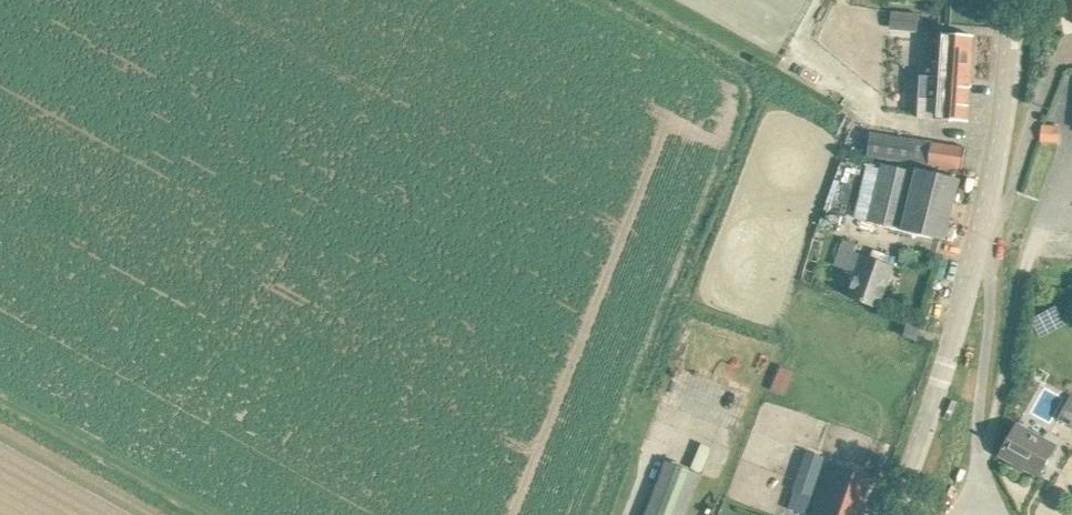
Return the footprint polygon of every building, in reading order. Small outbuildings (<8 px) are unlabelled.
[(967,122),(973,36),(942,34),(940,64),(933,64),(932,76),(939,77),(937,101),(919,100),(918,119),(967,122)] [(1071,120),(1071,104),(1058,102),(1056,118),(1071,120)] [(1058,143),(1059,127),(1042,126),(1040,141),(1058,143)] [(962,170),(965,148),(871,134),(868,158),(928,167),(928,165),(962,170)] [(915,171),(881,164),(867,222),(945,240),(960,180),(916,169),(915,171)] [(878,308),(893,268),(855,253),(858,245),(844,239),(834,266),(858,275),(849,297),(878,308)] [(760,349),(765,323),(755,321),(750,347),(760,349)] [(917,341),(920,329),(908,325),(904,337),(917,341)] [(1063,407),(1071,385),(1071,374),(1052,365),(1038,396),(1063,407)] [(1071,395),(1058,418),(1071,426),(1071,396),(1071,395)] [(1055,448),(1036,437),(1017,425),(1005,446),(1003,445),(1001,448),(1003,449),(1000,456),(1038,478),(1055,448)] [(700,476),(666,463),(646,514),(684,514),(700,476)] [(870,479),(828,465),(811,514),(857,514),(870,479)] [(805,514),(810,498),(794,493),(789,509),(805,514)]
